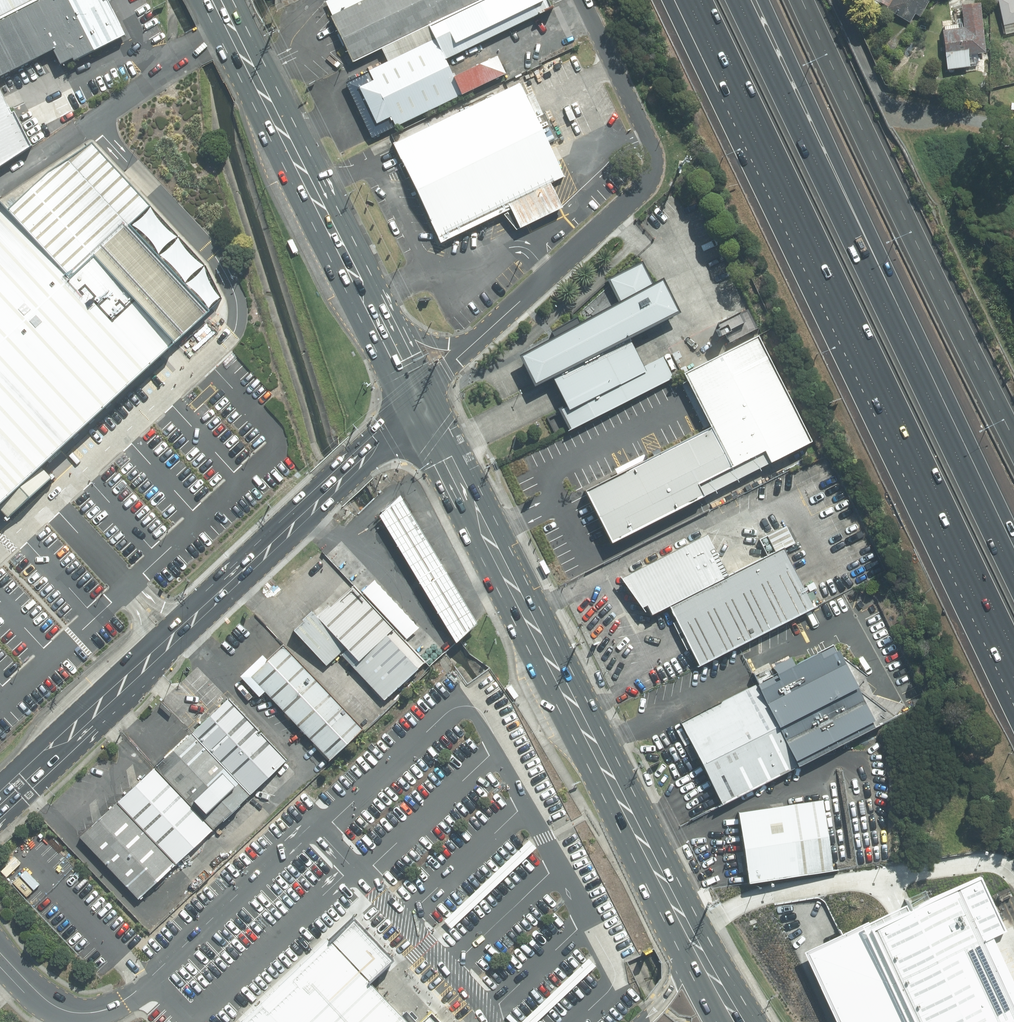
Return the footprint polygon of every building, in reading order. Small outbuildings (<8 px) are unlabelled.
[(0,22),(0,171),(38,153),(2,80),(65,50),(74,67),(130,40),(111,0),(46,0),(0,22)] [(46,0),(0,0),(0,22),(46,0)] [(324,3),(351,61),(379,48),(425,26),(480,0),(330,0),(324,3)] [(541,0),(480,0),(425,26),(433,42),(443,61),(546,10),(541,0)] [(880,8),(908,23),(913,14),(921,0),(885,0),(880,8)] [(1002,28),(1004,36),(1013,33),(1013,0),(995,0),(1002,28)] [(963,29),(939,32),(944,71),(968,68),(977,67),(976,54),(985,53),(981,27),(979,5),(961,7),(963,29)] [(379,48),(386,64),(433,42),(425,26),(379,48)] [(386,64),(344,84),(370,139),(503,77),(494,58),(450,79),(443,61),(433,42),(386,64)] [(520,85),(393,145),(439,241),(511,207),(521,229),(564,209),(553,184),(565,179),(520,85)] [(4,519),(48,480),(38,469),(168,347),(221,298),(205,266),(89,147),(42,176),(1,212),(0,211),(0,515),(4,519)] [(290,240),(286,242),(291,254),(296,251),(290,240)] [(677,318),(648,261),(605,282),(617,306),(576,327),(512,359),(528,392),(548,382),(554,394),(571,427),(670,378),(661,361),(643,370),(635,355),(628,342),(677,318)] [(747,310),(709,328),(719,348),(757,329),(747,310)] [(680,377),(707,430),(728,471),(762,454),(767,465),(808,444),(754,339),(680,377)] [(728,471),(707,430),(581,494),(608,546),(701,499),(695,488),(728,471)] [(767,465),(762,454),(728,471),(695,488),(701,499),(767,465)] [(472,622),(397,497),(377,518),(452,642),(472,622)] [(649,617),(666,608),(725,578),(704,536),(618,581),(639,610),(644,607),(649,617)] [(725,578),(666,608),(697,668),(811,609),(780,550),(725,578)] [(546,572),(550,569),(544,557),(539,559),(546,572)] [(423,663),(351,588),(329,609),(326,607),(313,619),(307,614),(299,622),(300,624),(290,634),(326,667),(342,650),(387,697),(423,663)] [(844,639),(750,686),(793,768),(886,722),(844,639)] [(360,731),(280,647),(247,679),(326,762),(360,731)] [(511,685),(506,688),(514,700),(519,696),(511,685)] [(750,686),(682,721),(725,804),(793,768),(750,686)] [(285,762),(226,701),(189,735),(248,797),(285,762)] [(248,797),(189,735),(153,769),(212,831),(248,797)] [(212,831),(153,769),(115,804),(174,866),(212,831)] [(813,790),(732,803),(744,874),(825,860),(813,790)] [(174,866),(115,804),(77,839),(134,899),(136,901),(174,866)] [(799,935),(837,1021),(1013,1021),(1013,966),(990,912),(1001,907),(977,850),(894,886),(851,904),(854,911),(799,935)] [(369,980),(393,959),(352,915),(236,1021),(406,1021),(369,980)] [(518,1021),(535,1021),(596,965),(588,957),(518,1021)] [(430,1013),(422,1021),(421,1021),(439,1021),(430,1013)]
